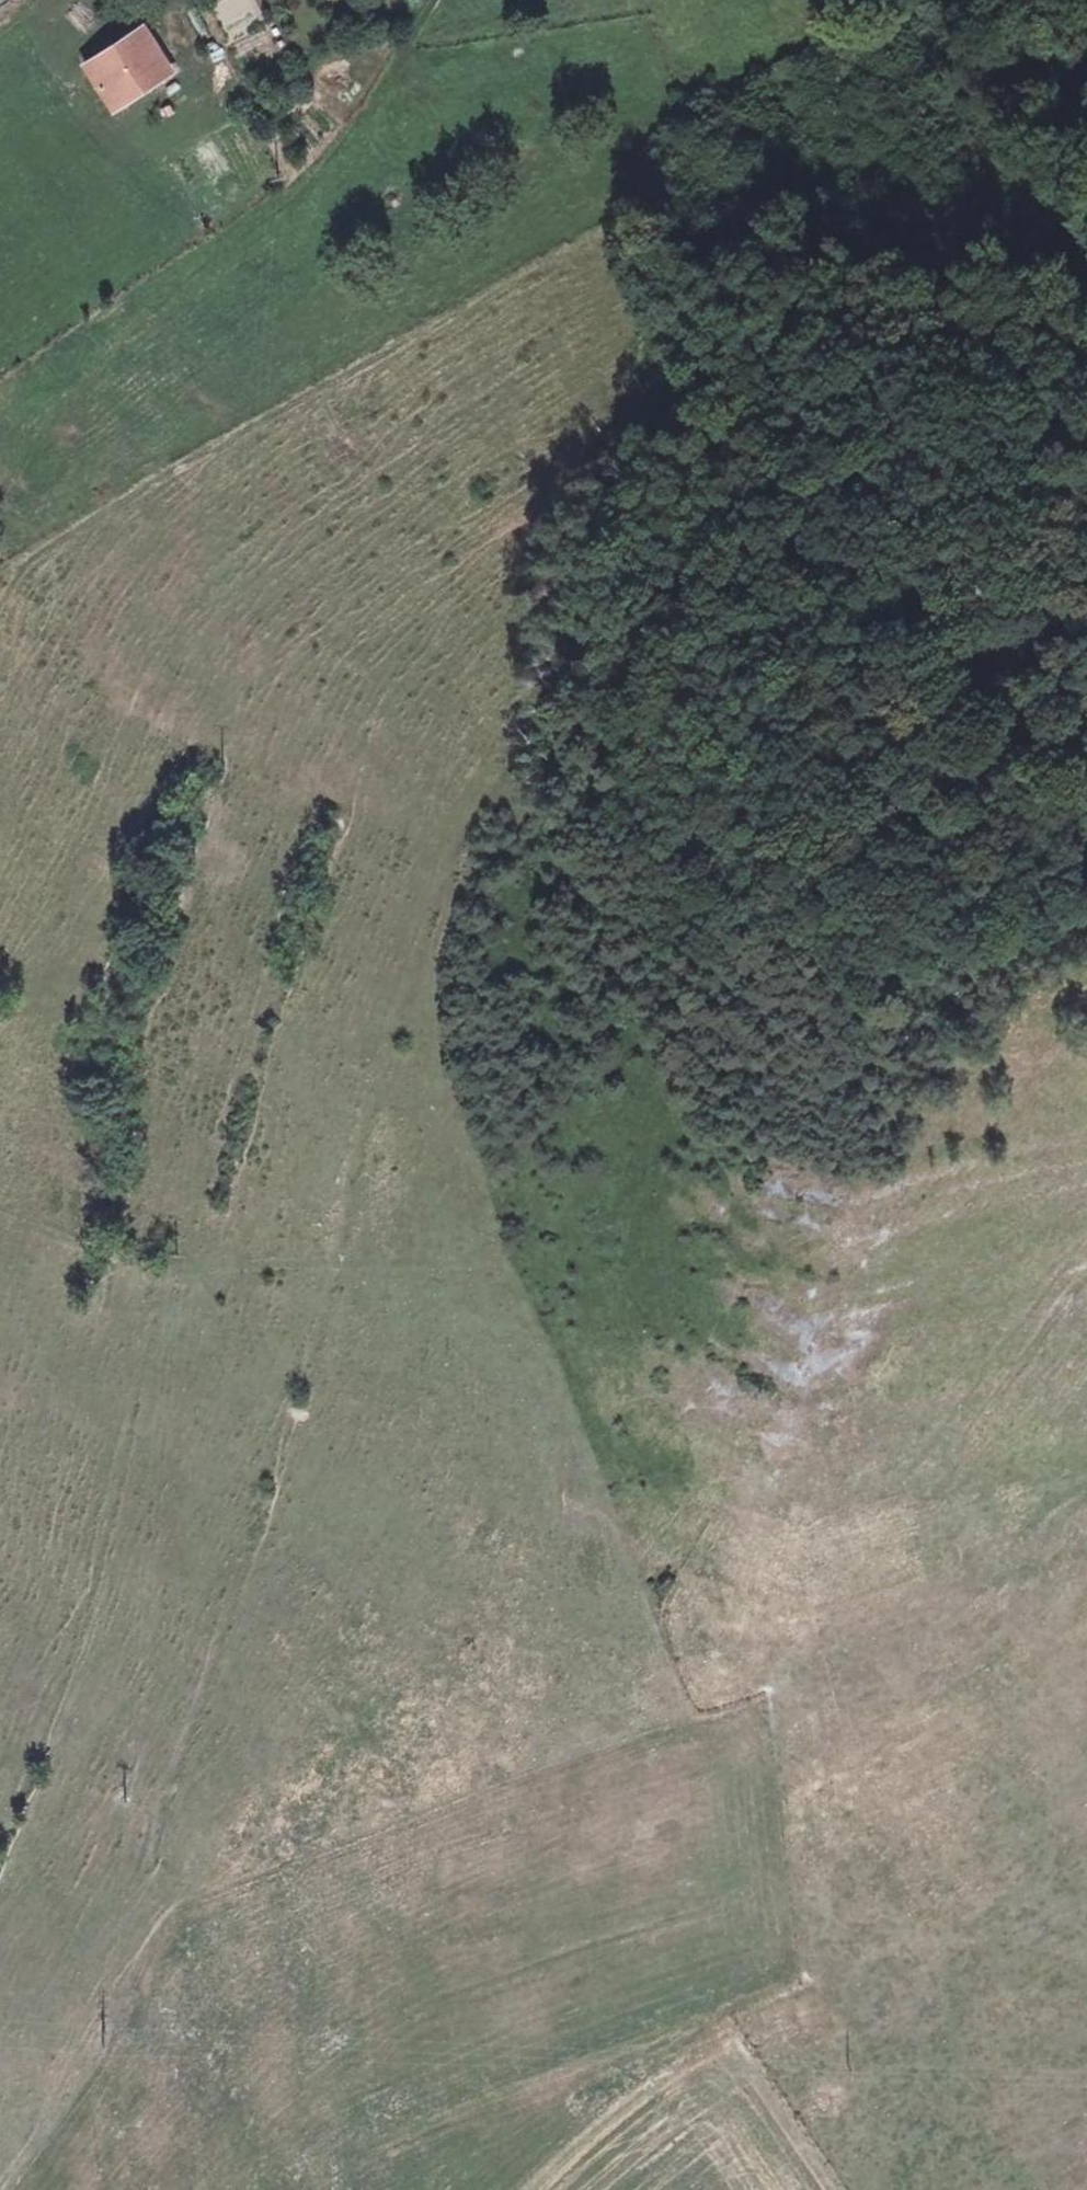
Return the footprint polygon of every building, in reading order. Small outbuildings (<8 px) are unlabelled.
[(143,28),(85,65),(114,109),(171,71),(143,28)]
